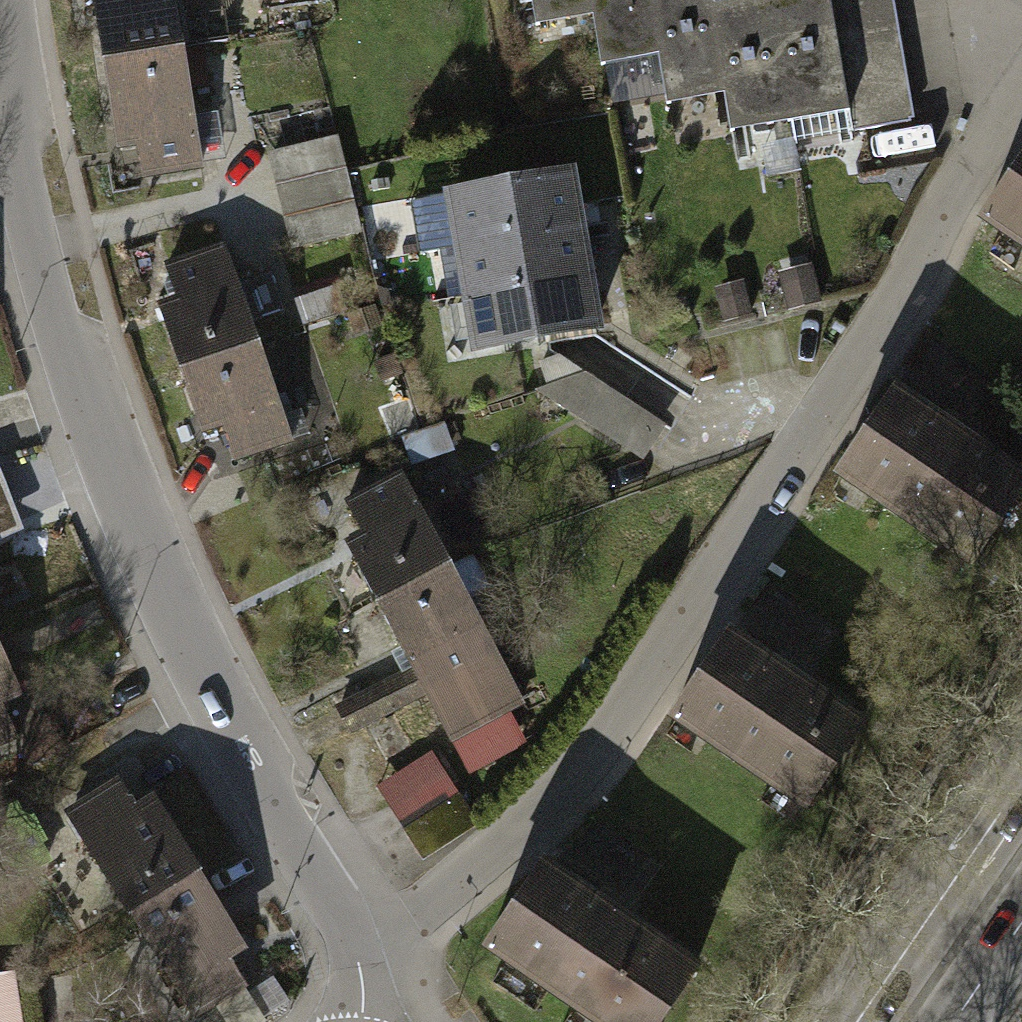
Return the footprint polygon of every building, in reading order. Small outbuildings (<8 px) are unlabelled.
[(177,57),(169,0),(88,0),(98,68),(177,57)] [(589,0),(528,0),(534,35),(593,26),(589,0)] [(650,0),(589,0),(593,26),(601,73),(660,64),(650,0)] [(711,15),(708,0),(650,0),(660,64),(667,113),(725,104),(711,15)] [(790,133),(848,124),(828,0),(805,0),(770,5),(790,133)] [(848,124),(850,142),(913,132),(892,0),(828,0),(848,124)] [(790,133),(770,5),(711,15),(725,104),(731,142),(790,133)] [(177,57),(98,68),(111,156),(133,153),(137,185),(194,177),(177,57)] [(338,143),(266,158),(286,257),(358,243),(338,143)] [(982,224),(1021,250),(1021,164),(982,224)] [(448,253),(580,230),(570,174),(438,198),(448,253)] [(457,308),(590,285),(580,230),(448,253),(457,308)] [(176,373),(249,348),(242,328),(279,315),(267,280),(230,293),(215,251),(164,269),(175,301),(154,309),(176,373)] [(815,270),(777,276),(783,312),(821,306),(815,270)] [(467,364),(600,340),(590,285),(457,308),(467,364)] [(744,287),(714,292),(718,321),(749,316),(744,287)] [(348,288),(295,307),(306,337),(359,318),(348,288)] [(249,348),(176,373),(199,438),(220,431),(232,466),(284,448),(249,348)] [(544,394),(533,396),(667,483),(690,447),(559,363),(538,366),(544,394)] [(893,386),(833,473),(992,583),(1021,540),(1021,475),(893,386)] [(371,608),(445,569),(396,475),(339,504),(357,536),(339,546),(371,608)] [(445,569),(371,608),(407,676),(480,638),(445,569)] [(887,741),(727,631),(667,717),(827,827),(887,741)] [(480,638),(407,676),(442,744),(516,706),(480,638)] [(29,722),(0,652),(0,734),(29,722)] [(394,680),(332,707),(347,741),(409,714),(394,680)] [(476,834),(432,769),(386,801),(430,866),(476,834)] [(130,919),(201,877),(146,785),(75,828),(130,919)] [(544,865),(484,952),(586,1021),(671,1021),(703,975),(544,865)] [(130,919),(191,1021),(201,1021),(248,994),(230,965),(248,955),(201,877),(130,919)] [(17,977),(0,980),(0,1021),(23,1021),(17,977)]
